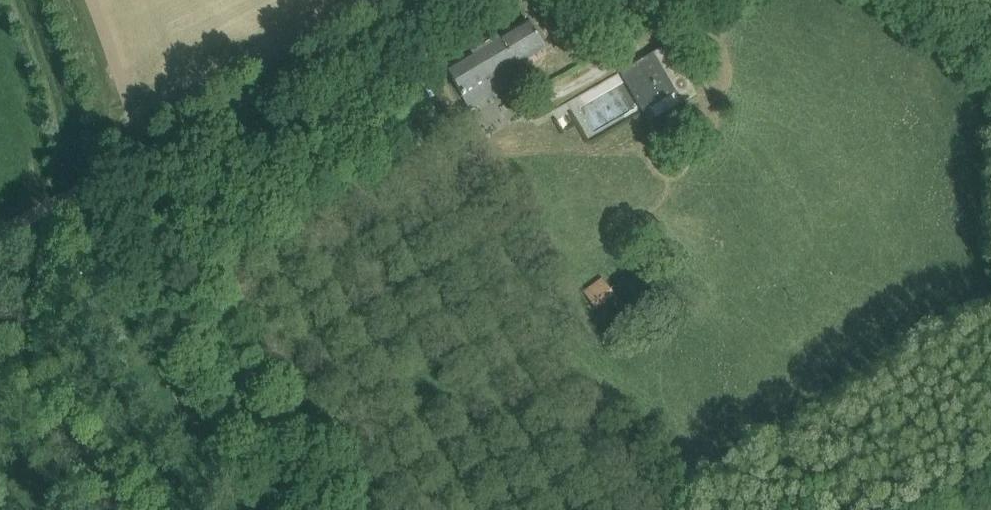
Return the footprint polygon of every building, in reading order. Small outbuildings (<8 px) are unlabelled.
[(512,85),(487,43),(447,67),(472,109),(512,85)] [(668,44),(637,62),(660,102),(674,94),(680,104),(697,94),(668,44)] [(604,277),(584,290),(597,308),(616,295),(604,277)]
